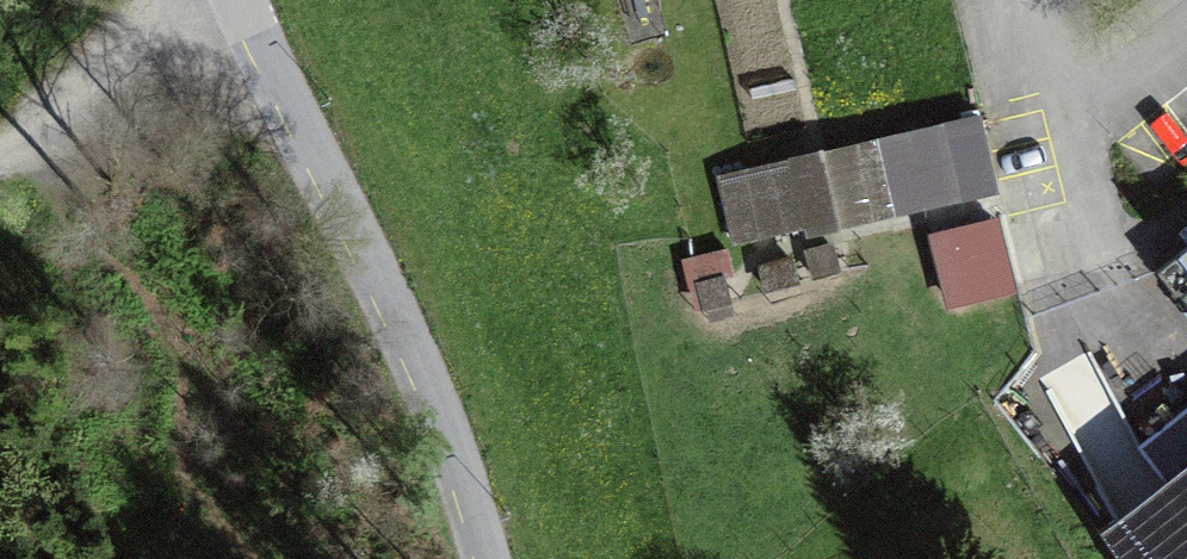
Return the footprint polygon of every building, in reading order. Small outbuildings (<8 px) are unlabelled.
[(909,133),(925,203),(954,196),(939,127),(909,133)] [(889,213),(873,142),(825,153),(842,224),(889,213)] [(788,159),(721,175),(736,242),(804,227),(788,159)] [(1011,291),(993,219),(965,226),(983,298),(1011,291)] [(831,245),(808,252),(815,276),(839,269),(831,245)] [(1157,270),(1186,308),(1186,247),(1157,270)] [(727,248),(683,260),(690,287),(700,284),(706,308),(730,302),(724,278),(735,275),(727,248)] [(790,257),(761,266),(768,290),(797,281),(790,257)] [(1173,558),(1186,558),(1186,463),(1132,508),(1173,558)]
